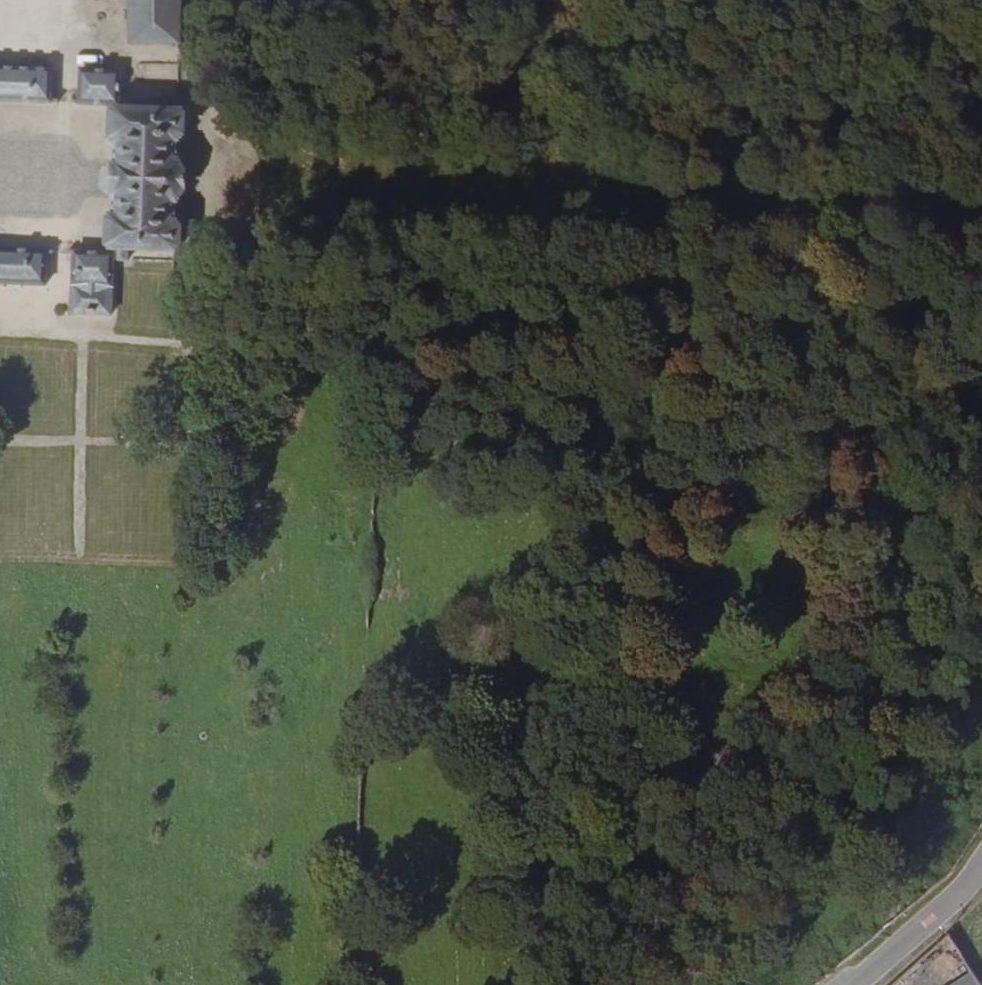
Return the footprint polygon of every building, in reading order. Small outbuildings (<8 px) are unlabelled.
[(182,0),(133,0),(133,42),(181,42),(181,41),(182,0)] [(0,64),(0,97),(52,99),(54,66),(0,64)] [(73,309),(112,312),(114,261),(129,261),(129,249),(177,250),(181,247),(182,225),(178,222),(178,198),(182,198),(182,192),(186,192),(187,170),(183,170),(183,162),(179,162),(180,135),(185,133),(187,112),(181,108),(137,106),(137,96),(121,94),(122,68),(84,66),(82,101),(118,102),(118,105),(112,109),(112,138),(116,139),(116,161),(115,162),(114,191),(115,192),(115,214),(110,216),(108,246),(112,248),(112,251),(75,250),(73,309)] [(47,284),(47,249),(0,248),(0,283),(47,284)] [(949,951),(940,957),(951,973),(960,966),(949,951)] [(971,974),(954,984),(979,984),(971,974)]
